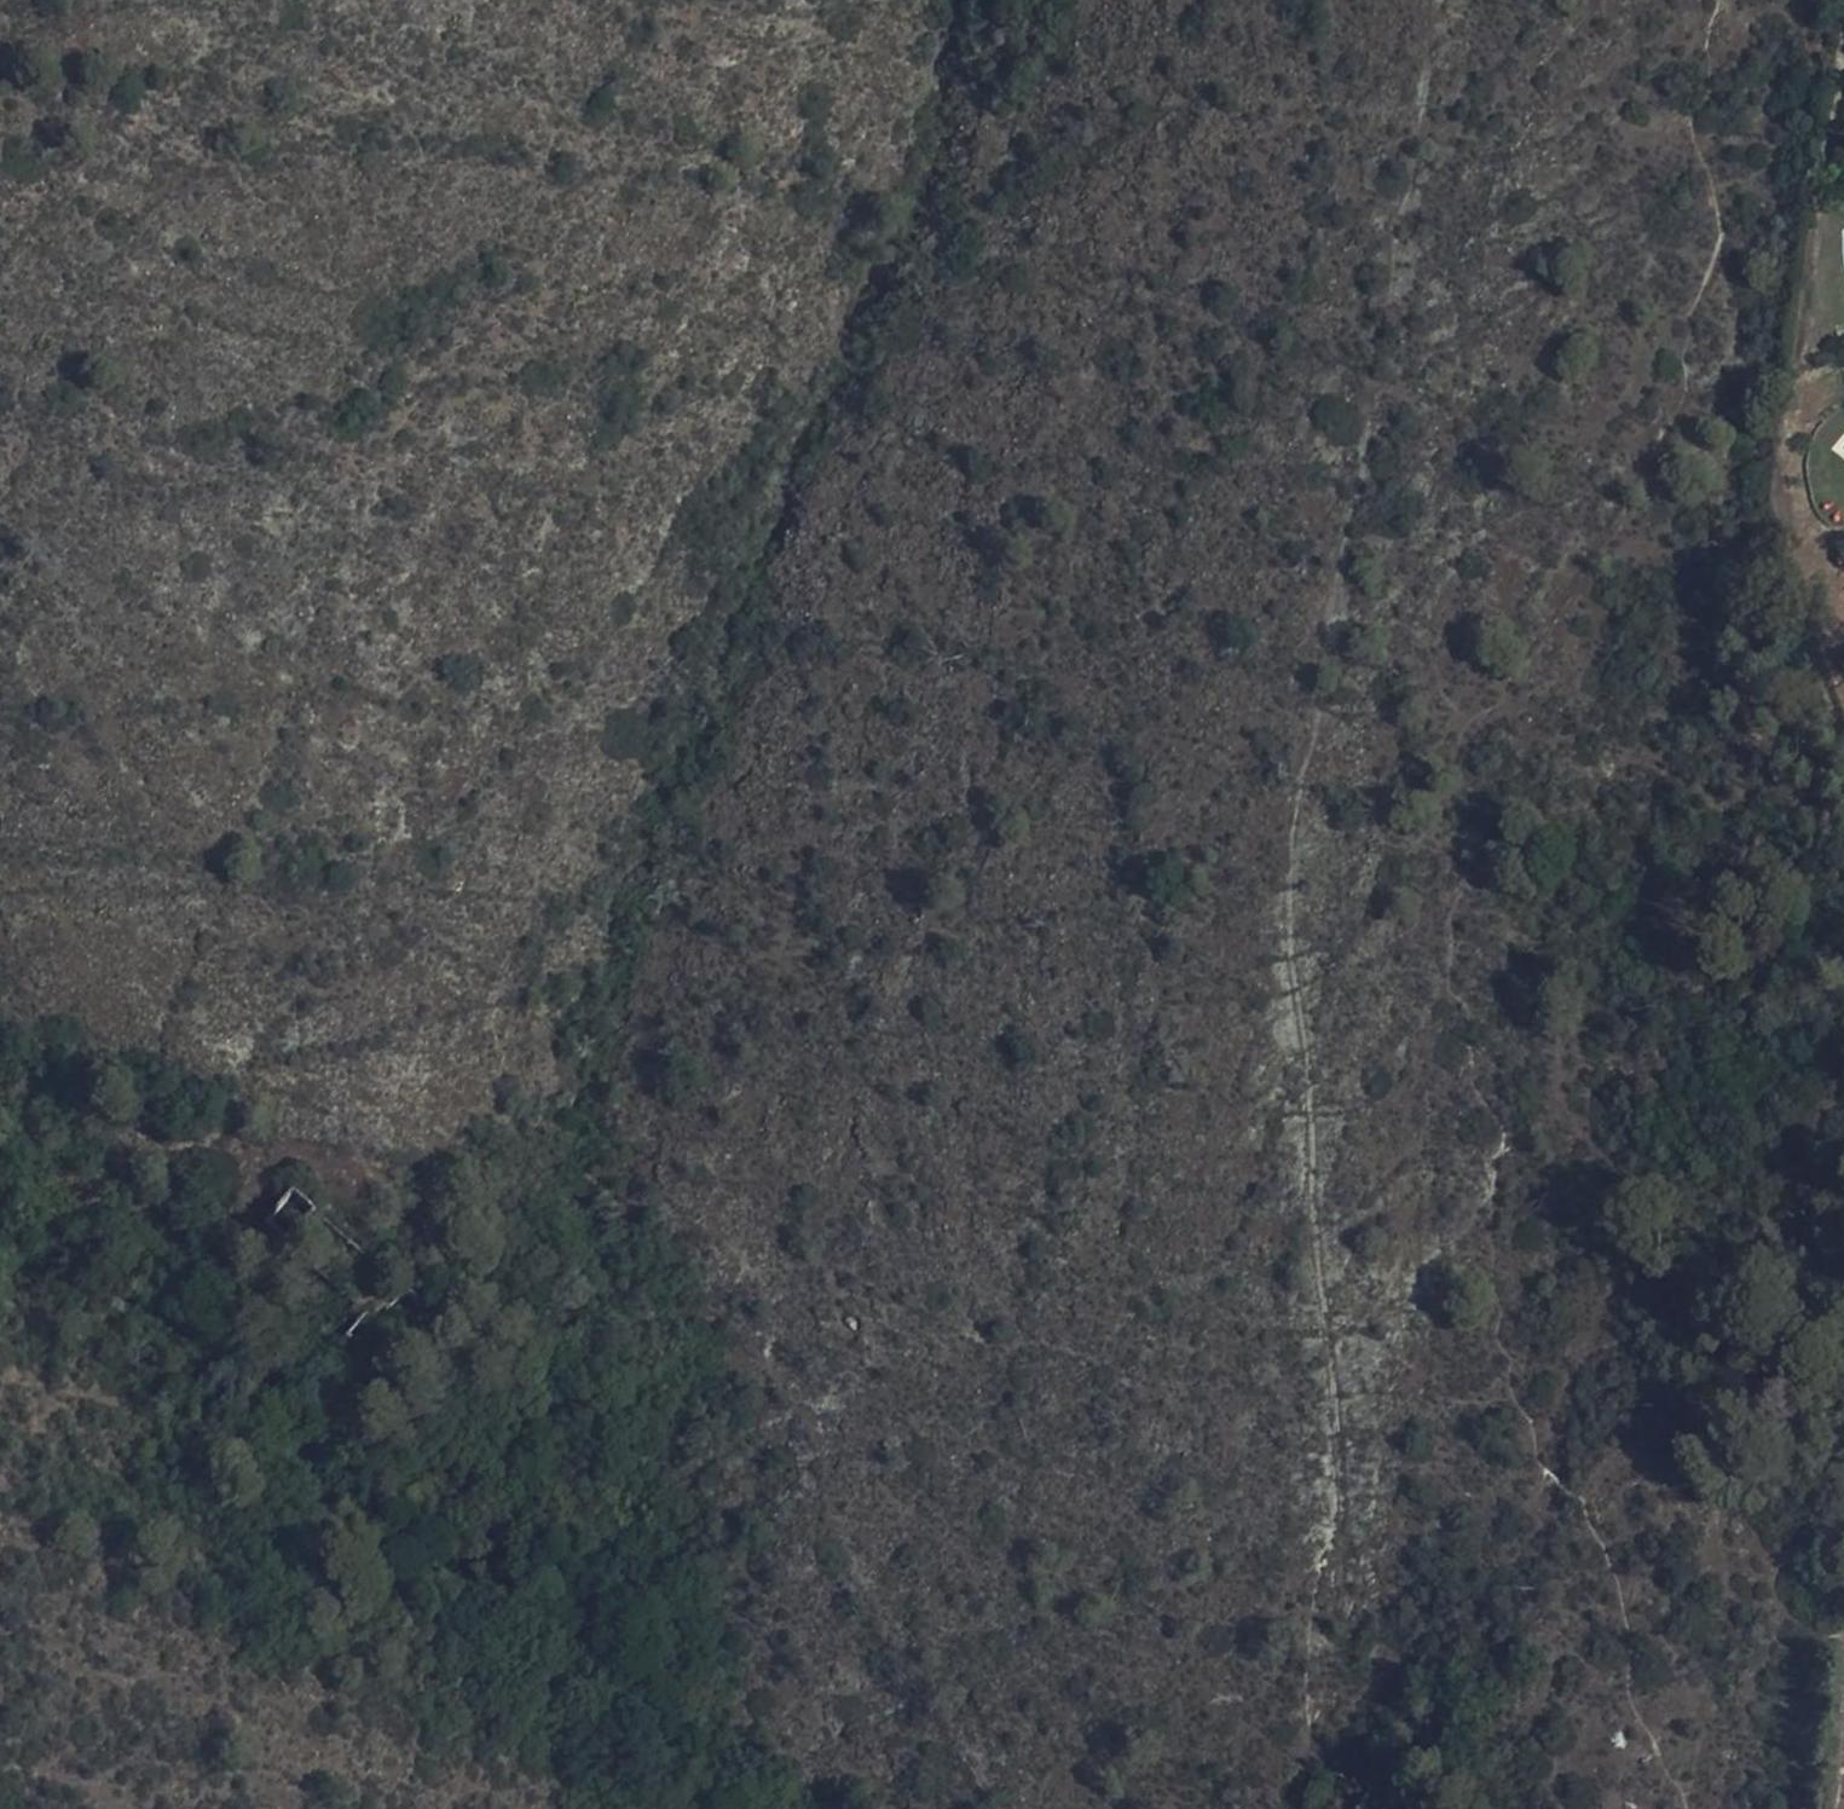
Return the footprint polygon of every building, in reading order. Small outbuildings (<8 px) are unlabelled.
[(270,1224),(301,1255),(336,1219),(306,1189),(270,1224)]
